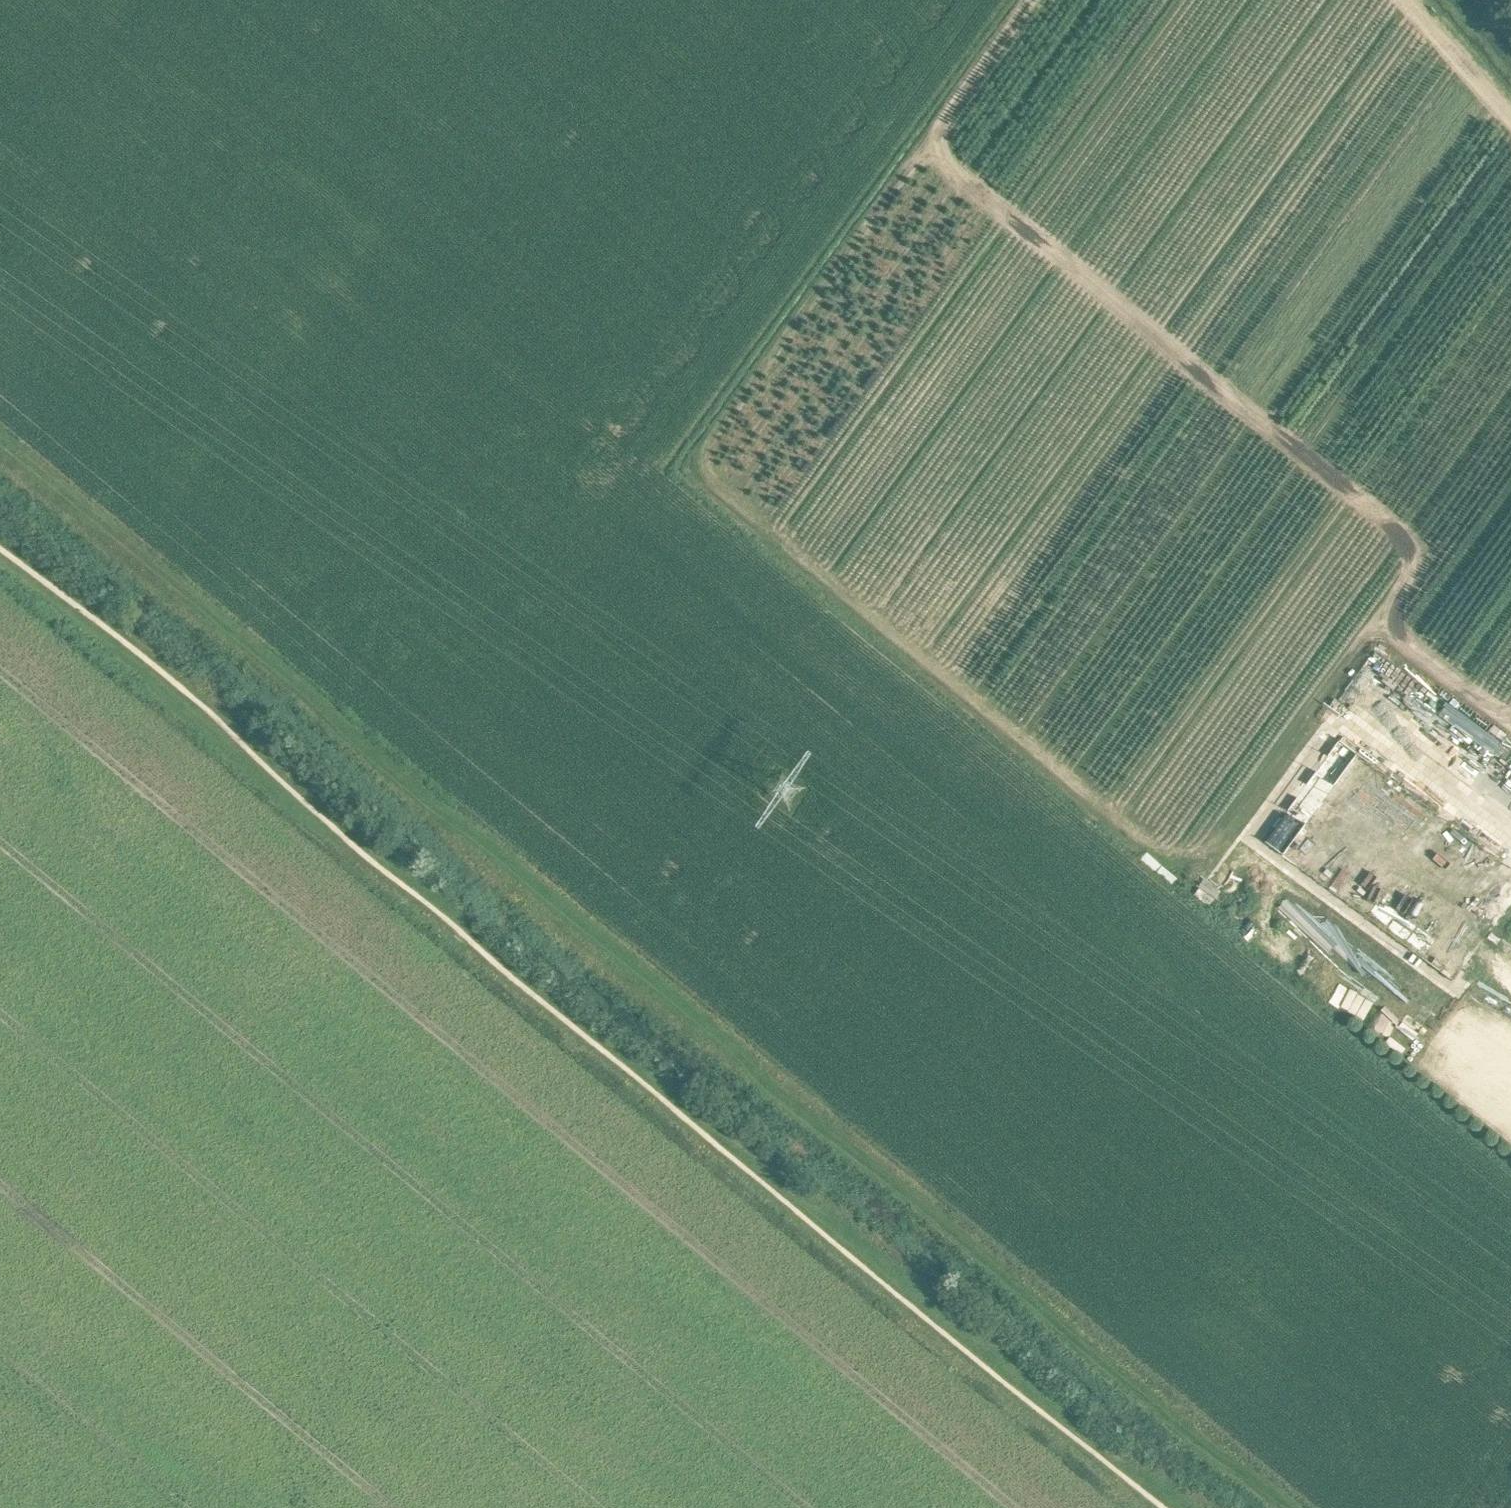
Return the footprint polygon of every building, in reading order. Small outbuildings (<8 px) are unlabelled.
[(1258,844),(1452,978),(1510,895),(1510,896),(1510,862),(1333,738),(1258,844)]
